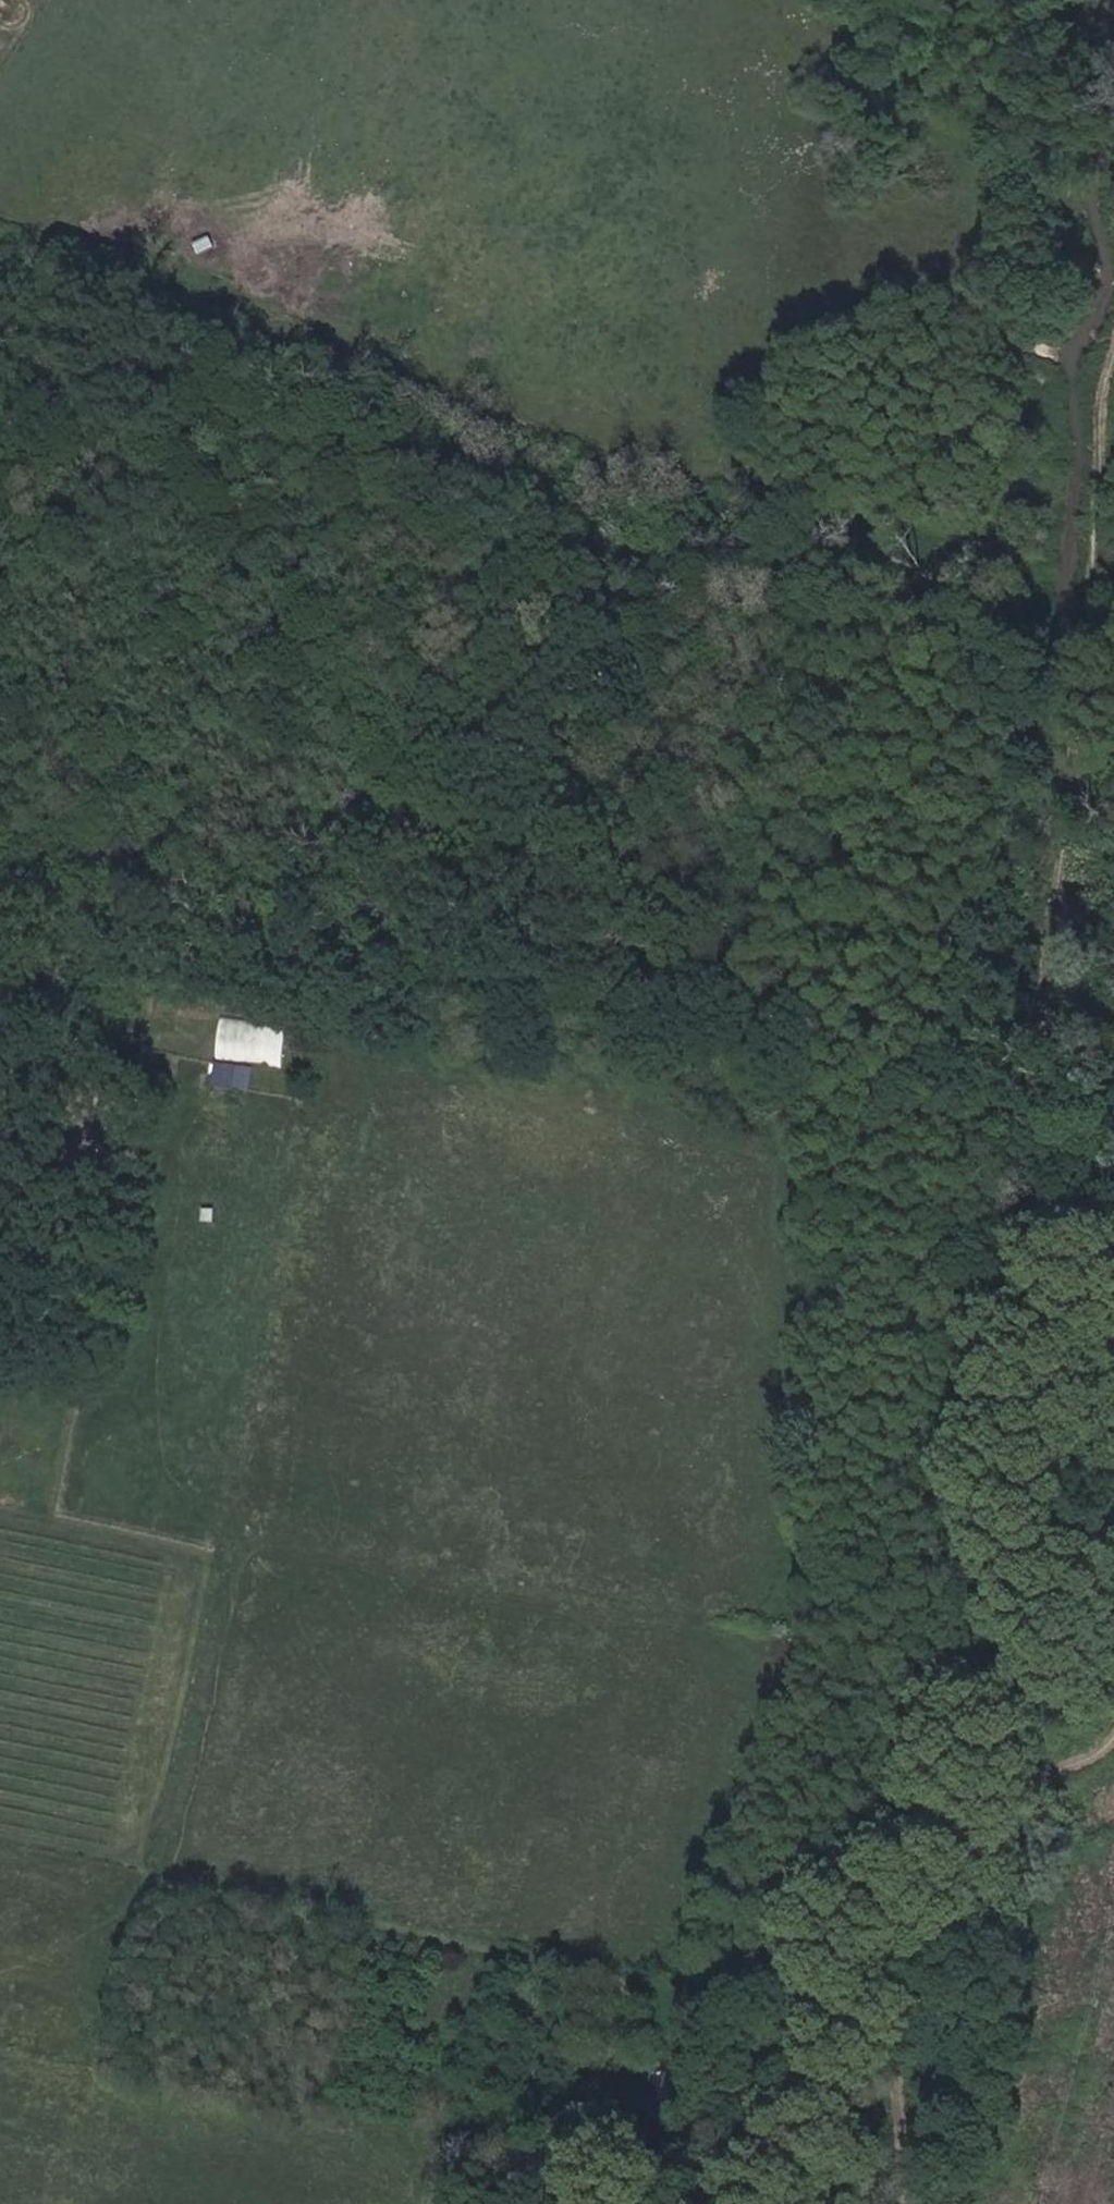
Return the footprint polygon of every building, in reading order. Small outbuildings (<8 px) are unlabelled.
[(257,1064),(287,1066),(290,1022),(222,1017),(217,1085),(255,1087),(257,1064)]
